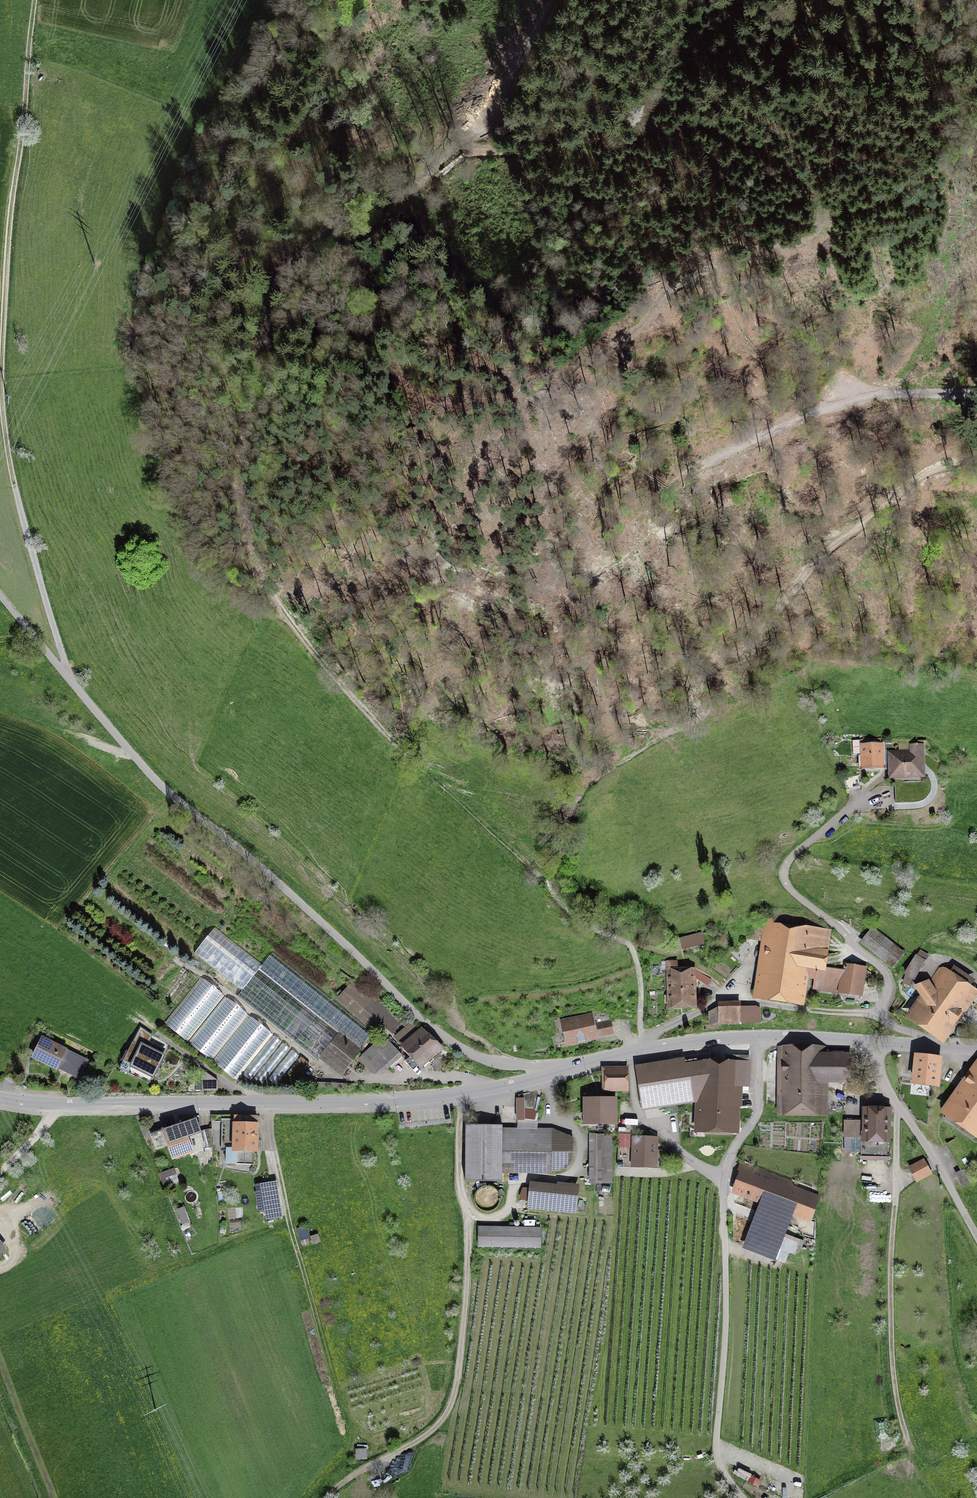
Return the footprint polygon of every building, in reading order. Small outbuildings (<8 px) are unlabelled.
[(888,765),(887,739),(864,740),(865,766),(888,765)] [(894,773),(919,772),(918,742),(899,742),(900,754),(894,754),(894,773)] [(865,997),(869,966),(848,963),(847,970),(830,968),(835,928),(766,920),(756,997),(806,1003),(809,978),(815,979),(814,991),(865,997)] [(196,953),(243,990),(264,963),(217,926),(196,953)] [(901,956),(871,932),(863,942),(893,966),(901,956)] [(699,935),(681,940),(683,947),(701,942),(699,935)] [(320,1057),(343,1074),(376,1032),(273,952),(264,963),(243,990),(237,997),(318,1060),(320,1057)] [(924,961),(916,956),(905,973),(913,978),(924,961)] [(976,996),(976,990),(945,968),(934,984),(932,978),(916,985),(923,999),(910,1018),(944,1041),(976,996)] [(694,973),(694,969),(668,970),(669,1004),(692,1003),(691,973),(694,973)] [(700,973),(698,975),(699,980),(707,985),(711,979),(700,973)] [(407,1019),(357,977),(338,1000),(375,1030),(381,1022),(395,1033),(407,1019)] [(203,978),(166,1024),(186,1040),(223,994),(203,978)] [(227,997),(190,1044),(210,1060),(247,1013),(227,997)] [(740,1007),(740,1022),(751,1022),(761,1022),(760,1018),(770,1018),(770,1008),(751,1008),(751,1006),(740,1007)] [(740,1022),(740,1007),(719,1008),(710,1012),(710,1026),(719,1023),(740,1022)] [(251,1017),(214,1063),(234,1079),(271,1033),(251,1017)] [(594,1037),(590,1017),(563,1022),(567,1043),(594,1037)] [(613,1033),(610,1022),(597,1024),(600,1036),(613,1033)] [(432,1060),(429,1057),(440,1048),(413,1023),(396,1038),(405,1048),(406,1047),(424,1068),(431,1061),(435,1070),(442,1067),(442,1070),(447,1068),(442,1056),(432,1060)] [(283,1040),(275,1034),(245,1073),(253,1079),(283,1040)] [(379,1072),(399,1053),(384,1037),(364,1055),(379,1072)] [(76,1076),(84,1059),(42,1039),(33,1057),(55,1068),(60,1058),(69,1062),(65,1070),(76,1076)] [(152,1075),(162,1055),(133,1041),(123,1061),(152,1075)] [(292,1048),(285,1042),(257,1077),(264,1083),(292,1048)] [(301,1055),(293,1049),(270,1078),(278,1084),(301,1055)] [(853,1086),(853,1057),(828,1057),(828,1050),(781,1050),(781,1120),(831,1119),(831,1086),(853,1086)] [(941,1087),(944,1057),(916,1055),(914,1084),(941,1087)] [(700,1129),(736,1131),(740,1063),(706,1062),(690,1065),(689,1061),(639,1070),(645,1107),(701,1098),(700,1129)] [(16,1062),(6,1075),(14,1080),(23,1067),(16,1062)] [(625,1086),(624,1066),(605,1067),(605,1087),(625,1086)] [(942,1115),(976,1139),(976,1067),(942,1115)] [(614,1122),(614,1099),(586,1099),(586,1122),(614,1122)] [(518,1100),(518,1118),(536,1120),(540,1103),(518,1100)] [(885,1138),(885,1105),(867,1105),(867,1138),(861,1138),(861,1156),(889,1157),(889,1138),(885,1138)] [(185,1134),(200,1129),(196,1118),(157,1132),(166,1158),(191,1150),(185,1134)] [(253,1160),(254,1119),(226,1118),(226,1160),(253,1160)] [(860,1121),(845,1121),(845,1136),(860,1136),(860,1121)] [(502,1126),(465,1125),(466,1181),(501,1181),(502,1172),(553,1172),(572,1160),(572,1138),(552,1130),(502,1130),(502,1126)] [(209,1129),(201,1131),(205,1148),(213,1147),(209,1129)] [(631,1147),(632,1134),(618,1133),(618,1147),(631,1147)] [(591,1182),(612,1182),(611,1134),(597,1134),(597,1149),(591,1149),(591,1182)] [(654,1164),(655,1140),(635,1139),(635,1147),(635,1164),(654,1164)] [(635,1164),(635,1147),(631,1147),(618,1147),(617,1163),(635,1164)] [(916,1180),(931,1172),(923,1157),(908,1166),(916,1180)] [(812,1223),(821,1199),(792,1188),(795,1181),(744,1163),(733,1194),(812,1223)] [(174,1169),(159,1175),(164,1187),(178,1181),(174,1169)] [(963,1185),(971,1182),(966,1169),(958,1172),(963,1185)] [(575,1212),(577,1189),(530,1184),(528,1207),(575,1212)] [(491,1185),(487,1185),(484,1185),(480,1187),(478,1189),(476,1192),(474,1196),(474,1199),(475,1203),(477,1206),(480,1208),(483,1210),(487,1210),(490,1210),(494,1209),(497,1206),(499,1203),(500,1200),(500,1196),(499,1193),(497,1189),(494,1187),(491,1185)] [(281,1217),(278,1203),(276,1188),(257,1191),(259,1207),(265,1206),(267,1220),(281,1217)] [(183,1223),(191,1220),(185,1205),(178,1208),(183,1223)] [(540,1248),(541,1228),(479,1226),(478,1246),(540,1248)] [(305,1227),(298,1229),(301,1240),(308,1238),(305,1227)] [(10,1253),(0,1239),(0,1260),(10,1253)]
